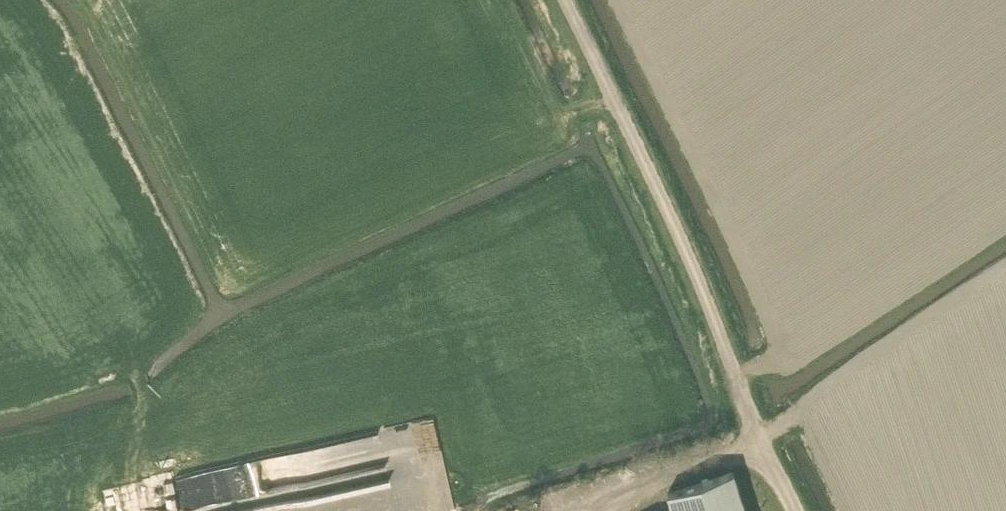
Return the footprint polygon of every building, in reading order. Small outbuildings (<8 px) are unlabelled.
[(673,510),(745,510),(732,472),(667,494),(673,510)]
